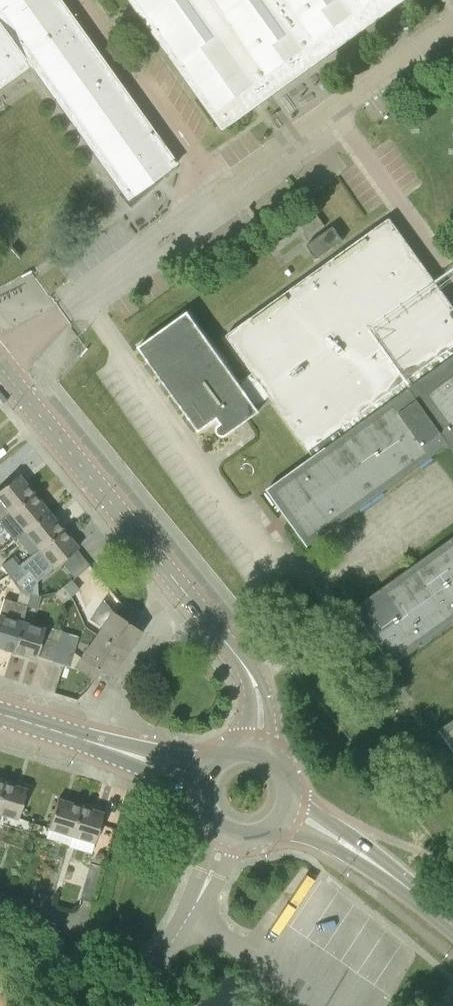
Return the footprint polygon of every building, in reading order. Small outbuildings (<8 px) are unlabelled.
[(31,65),(81,29),(60,0),(0,0),(0,87),(31,65)] [(225,130),(406,0),(132,0),(225,130)] [(81,29),(31,65),(127,200),(177,164),(81,29)] [(390,216),(226,334),(253,371),(239,381),(188,309),(138,345),(199,430),(218,416),(222,422),(220,423),(218,426),(218,430),(220,433),(223,434),(227,433),(237,425),(234,421),(271,394),(315,455),(270,488),(269,486),(268,487),(310,545),(451,444),(452,447),(452,305),(390,216)] [(317,259),(344,240),(333,226),(307,245),(317,259)] [(33,494),(18,475),(0,490),(0,520),(33,494)] [(0,520),(0,525),(12,540),(24,530),(48,512),(33,494),(0,520)] [(48,512),(24,530),(39,549),(63,530),(48,512)] [(63,530),(39,549),(55,567),(78,548),(63,530)] [(355,608),(395,665),(452,623),(452,537),(355,608)] [(9,574),(19,566),(11,557),(2,565),(9,574)] [(19,566),(9,574),(15,582),(25,574),(19,566)] [(63,602),(71,595),(63,586),(55,593),(63,602)] [(31,593),(20,590),(17,602),(4,598),(0,613),(0,647),(13,651),(22,622),(20,622),(25,605),(27,606),(31,593)] [(31,593),(27,606),(37,609),(41,597),(31,593)] [(102,626),(97,634),(126,654),(141,631),(132,624),(138,614),(123,604),(117,614),(101,603),(91,619),(102,626)] [(22,622),(13,651),(36,658),(37,656),(52,660),(61,630),(46,626),(45,629),(22,622)] [(61,630),(52,660),(67,665),(76,635),(61,630)] [(126,654),(97,634),(75,667),(94,680),(101,671),(110,677),(126,654)] [(441,728),(452,745),(452,720),(441,728)] [(0,794),(0,813),(18,818),(27,789),(4,782),(0,794)] [(49,828),(71,835),(80,806),(58,799),(49,828)] [(80,806),(71,835),(94,842),(103,813),(80,806)] [(92,902),(101,866),(89,863),(80,899),(92,902)]
